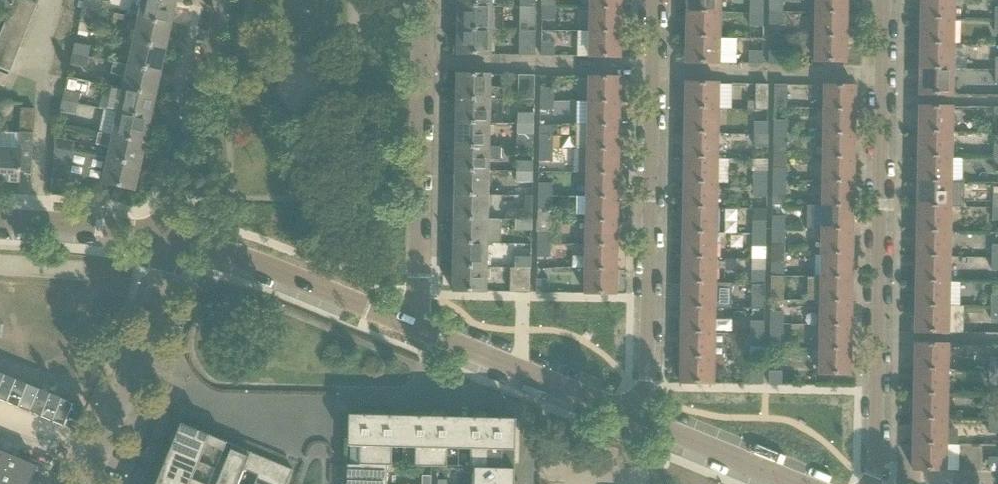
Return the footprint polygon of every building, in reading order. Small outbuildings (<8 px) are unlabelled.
[(0,2),(0,11),(9,15),(12,7),(13,5),(1,0),(0,2)] [(12,7),(32,16),(37,5),(26,0),(15,0),(13,5),(12,7)] [(83,6),(98,9),(100,1),(109,3),(109,0),(84,0),(83,6)] [(138,18),(171,25),(176,2),(167,0),(142,0),(138,18)] [(541,8),(554,8),(554,0),(542,0),(541,8)] [(590,9),(619,10),(620,0),(590,0),(590,9)] [(687,12),(719,13),(719,0),(687,0),(687,12)] [(768,12),(771,12),(782,12),(783,12),(783,0),(768,0),(768,12)] [(815,13),(845,13),(846,0),(816,0),(815,13)] [(920,19),(953,20),(953,0),(921,0),(920,19)] [(749,2),(749,13),(750,13),(763,13),(763,2),(750,2),(749,2)] [(98,9),(83,6),(80,17),(96,20),(98,9)] [(458,6),(457,30),(491,31),(491,30),(502,30),(503,7),(491,7),(458,6)] [(9,15),(7,19),(28,27),(32,16),(12,7),(9,15)] [(519,7),(519,31),(534,31),(535,7),(519,7)] [(554,8),(541,8),(541,20),(554,20),(554,8)] [(590,9),(589,33),(619,33),(619,10),(590,9)] [(687,12),(686,38),(718,38),(719,13),(687,12)] [(768,12),(768,25),(775,25),(782,25),(783,12),(782,12),(771,12),(768,12)] [(749,13),(749,26),(750,26),(763,26),(763,13),(750,13),(749,13)] [(815,13),(815,36),(845,37),(845,13),(815,13)] [(138,18),(133,42),(165,49),(171,25),(138,18)] [(7,19),(3,30),(23,38),(28,27),(7,19)] [(920,19),(920,44),(953,45),(953,20),(920,19)] [(0,36),(0,42),(19,50),(23,38),(3,30),(0,36)] [(491,31),(457,30),(457,55),(490,55),(491,31)] [(518,56),(534,56),(534,31),(519,31),(518,31),(518,56)] [(619,33),(589,33),(589,57),(619,57),(619,33)] [(845,37),(815,36),(814,61),(845,62),(845,37)] [(718,38),(686,38),(686,63),(718,64),(718,38)] [(14,61),(19,50),(0,42),(0,55),(14,61)] [(133,42),(127,65),(160,72),(165,49),(133,42)] [(540,56),(553,56),(553,43),(540,43),(540,56)] [(75,44),(73,53),(88,56),(90,47),(75,44)] [(920,44),(919,69),(952,70),(953,45),(920,44)] [(749,64),(761,64),(762,51),(749,51),(749,64)] [(768,64),(781,65),(781,52),(768,52),(768,64)] [(88,56),(73,53),(70,64),(86,67),(88,56)] [(10,72),(14,61),(0,55),(0,68),(10,72)] [(112,62),(110,74),(125,77),(122,88),(155,96),(160,72),(127,65),(112,62)] [(952,70),(919,69),(919,95),(952,95),(952,70)] [(4,87),(8,76),(0,73),(0,85),(4,87)] [(456,75),(456,99),(502,100),(503,89),(489,88),(490,75),(456,75)] [(518,76),(517,100),(533,100),(534,100),(535,76),(533,76),(531,76),(518,76)] [(589,77),(588,101),(618,102),(618,77),(589,77)] [(685,83),(685,109),(717,109),(717,84),(685,83)] [(106,85),(101,108),(117,112),(150,119),(155,96),(122,88),(106,85)] [(768,85),(755,85),(754,110),(767,110),(768,85)] [(787,85),(774,85),(773,109),(787,109),(787,85)] [(824,86),(823,110),(853,111),(854,86),(824,86)] [(540,88),(539,100),(553,101),(553,89),(540,88)] [(65,91),(62,100),(78,103),(80,94),(65,91)] [(456,99),(455,123),(489,124),(502,124),(502,100),(456,99)] [(78,103),(62,100),(60,111),(75,114),(78,103)] [(553,101),(539,100),(539,113),(552,114),(553,101)] [(588,101),(588,126),(617,127),(618,102),(588,101)] [(918,107),(918,132),(950,133),(951,107),(918,107)] [(19,182),(20,171),(31,172),(34,109),(21,108),(19,149),(0,148),(0,181),(19,182)] [(685,109),(684,134),(716,134),(717,109),(685,109)] [(823,110),(823,134),(853,135),(853,111),(823,110)] [(117,112),(112,135),(145,142),(150,119),(117,112)] [(517,113),(517,124),(533,125),(533,113),(517,113)] [(773,121),(773,133),(786,133),(786,121),(773,121)] [(754,122),(753,135),(759,135),(767,135),(768,135),(768,122),(767,122),(766,122),(754,122)] [(455,123),(455,147),(488,148),(489,124),(455,123)] [(517,124),(516,148),(532,148),(533,125),(517,124)] [(538,125),(538,136),(552,136),(552,126),(538,125)] [(576,126),(575,149),(587,149),(617,150),(617,127),(588,126),(576,126)] [(98,132),(95,145),(109,148),(107,159),(140,166),(145,142),(112,135),(98,132)] [(918,132),(917,157),(950,158),(950,133),(918,132)] [(786,133),(773,133),(773,145),(786,145),(786,133)] [(684,134),(684,158),(716,159),(716,134),(684,134)] [(823,134),(822,158),(853,159),(853,135),(823,134)] [(753,146),(753,148),(768,148),(768,135),(767,135),(759,135),(753,135),(753,146)] [(538,136),(538,148),(552,148),(552,136),(538,136)] [(54,137),(53,147),(71,151),(74,141),(54,137)] [(71,151),(53,147),(52,180),(65,180),(65,175),(102,183),(134,190),(140,166),(107,159),(71,151)] [(455,147),(454,171),(488,172),(488,160),(500,160),(500,148),(488,148),(455,147)] [(538,148),(538,162),(552,162),(552,148),(538,148)] [(573,149),(572,174),(587,174),(616,175),(617,150),(587,149),(575,149),(573,149)] [(917,157),(917,182),(950,183),(950,158),(917,157)] [(684,158),(683,183),(715,184),(716,159),(684,158)] [(822,158),(822,182),(852,183),(853,159),(822,158)] [(516,162),(516,172),(533,173),(533,162),(516,162)] [(772,169),(772,181),(785,181),(785,169),(772,169)] [(454,171),(454,195),(487,196),(488,172),(454,171)] [(533,173),(516,172),(516,182),(532,182),(533,173)] [(753,172),(752,185),(766,185),(766,172),(753,172)] [(587,174),(586,198),(616,198),(616,175),(587,174)] [(785,181),(772,181),(772,205),(785,205),(785,181)] [(822,182),(822,206),(852,207),(852,183),(822,182)] [(917,182),(917,207),(949,208),(950,183),(917,182)] [(537,183),(537,197),(551,197),(552,184),(537,183)] [(683,183),(683,208),(715,209),(715,184),(683,183)] [(766,185),(752,185),(752,196),(766,196),(766,185)] [(454,195),(453,219),(487,220),(487,196),(454,195)] [(537,197),(536,209),(537,209),(537,220),(549,220),(550,210),(551,210),(551,197),(537,197)] [(586,198),(586,222),(616,223),(616,198),(586,198)] [(822,206),(821,230),(851,231),(852,207),(822,206)] [(917,207),(916,232),(949,233),(949,208),(917,207)] [(683,208),(682,233),(714,234),(715,209),(683,208)] [(515,209),(515,220),(532,220),(532,210),(531,210),(515,209)] [(772,216),(771,229),(785,229),(785,216),(772,216)] [(453,219),(453,243),(486,244),(500,244),(500,220),(487,220),(453,219)] [(532,220),(515,220),(515,231),(531,231),(532,220)] [(586,222),(586,246),(615,247),(616,223),(586,222)] [(752,222),(752,235),(765,235),(766,235),(766,222),(765,222),(752,222)] [(771,229),(771,253),(784,253),(785,229),(771,229)] [(821,230),(821,254),(851,255),(851,231),(821,230)] [(916,232),(916,257),(949,258),(949,233),(916,232)] [(536,233),(536,245),(537,245),(544,245),(550,245),(550,233),(538,233),(536,233)] [(682,233),(682,258),(714,259),(714,234),(682,233)] [(752,235),(751,246),(765,246),(766,246),(766,235),(765,235),(752,235)] [(453,243),(453,267),(486,268),(486,244),(453,243)] [(536,245),(536,258),(537,258),(542,258),(550,258),(550,245),(544,245),(537,245),(536,245)] [(586,246),(585,269),(615,270),(615,247),(586,246)] [(771,253),(770,277),(784,277),(784,253),(771,253)] [(820,277),(820,278),(850,279),(851,255),(821,254),(820,277)] [(916,257),(916,282),(948,283),(949,258),(916,257)] [(530,258),(514,258),(514,268),(530,269),(530,258)] [(682,258),(681,283),(713,284),(714,259),(682,258)] [(453,267),(452,291),(486,292),(486,268),(453,267)] [(510,268),(509,292),(530,293),(530,269),(514,268),(510,268)] [(615,270),(585,269),(585,294),(614,294),(615,270)] [(751,272),(751,284),(764,285),(764,272),(751,272)] [(770,277),(770,290),(783,290),(784,277),(770,277)] [(807,277),(806,300),(820,301),(820,302),(850,303),(850,279),(820,278),(820,277),(807,277)] [(536,279),(536,293),(549,293),(549,280),(536,279)] [(960,300),(960,281),(951,281),(951,299),(960,300)] [(916,282),(915,307),(948,307),(948,283),(916,282)] [(681,283),(681,308),(713,309),(731,309),(732,284),(713,284),(681,283)] [(751,296),(751,309),(764,309),(764,296),(764,295),(764,285),(751,284),(751,296)] [(820,302),(819,326),(849,327),(850,303),(820,302)] [(948,307),(915,307),(915,333),(948,333),(948,307)] [(681,308),(680,333),(713,334),(713,309),(681,308)] [(769,315),(769,325),(783,325),(783,313),(783,312),(769,312),(769,313),(769,315)] [(750,321),(750,334),(763,335),(764,335),(764,322),(763,322),(750,321)] [(783,325),(769,325),(769,337),(783,337),(783,325)] [(819,326),(819,350),(849,351),(849,327),(819,326)] [(680,333),(680,358),(712,359),(726,359),(726,334),(713,334),(680,333)] [(749,346),(749,347),(764,347),(764,346),(764,344),(764,335),(763,335),(750,334),(749,346)] [(914,344),(914,370),(947,371),(947,345),(914,344)] [(849,351),(819,350),(819,374),(849,375),(849,351)] [(712,359),(680,358),(679,383),(712,384),(712,359)] [(989,371),(997,371),(997,359),(989,359),(989,371)] [(914,370),(913,395),(946,396),(947,371),(914,370)] [(768,372),(768,385),(781,385),(782,372),(768,371),(768,372)] [(989,384),(997,384),(997,371),(989,371),(989,384)] [(749,372),(749,385),(762,385),(762,372),(749,372)] [(74,432),(83,409),(0,377),(0,403),(74,432)] [(913,395),(913,420),(946,421),(946,396),(913,395)] [(989,421),(997,421),(997,407),(989,407),(989,421)] [(348,414),(347,440),(359,440),(359,460),(359,464),(374,465),(375,460),(375,458),(376,415),(362,414),(360,414),(348,414)] [(375,460),(374,465),(386,465),(391,465),(391,461),(391,458),(391,441),(403,441),(404,415),(392,415),(391,415),(376,415),(375,458),(375,460)] [(404,415),(403,441),(415,442),(414,461),(414,466),(430,466),(430,462),(430,457),(431,416),(417,416),(415,416),(404,415)] [(430,462),(430,466),(446,467),(446,462),(446,456),(447,442),(458,443),(459,417),(447,416),(445,416),(431,416),(430,457),(430,462)] [(459,417),(458,443),(470,443),(469,463),(469,467),(474,467),(485,468),(485,463),(486,418),(472,417),(470,417),(459,417)] [(485,463),(485,468),(501,468),(501,463),(502,450),(502,444),(514,444),(515,418),(502,418),(497,418),(486,418),(485,463)] [(913,420),(913,445),(945,445),(946,421),(913,420)] [(988,433),(997,433),(997,421),(989,421),(988,433)] [(159,474),(168,478),(183,483),(216,483),(218,477),(232,444),(180,423),(159,474)] [(218,477),(223,479),(223,478),(234,482),(236,483),(237,483),(243,470),(257,475),(254,483),(268,483),(269,480),(278,483),(286,483),(289,478),(292,469),(232,444),(218,477)] [(913,445),(912,471),(945,471),(945,470),(955,470),(959,470),(959,445),(945,445),(913,445)] [(36,466),(0,451),(0,483),(29,483),(36,466)] [(997,471),(997,458),(989,458),(988,471),(997,471)] [(386,465),(374,465),(359,464),(345,464),(345,483),(385,483),(386,465)] [(473,483),(513,483),(514,468),(501,468),(485,468),(474,467),(473,483)] [(155,483),(183,483),(168,478),(159,474),(157,478),(155,483)] [(421,483),(430,483),(430,476),(421,475),(421,477),(421,483)]
